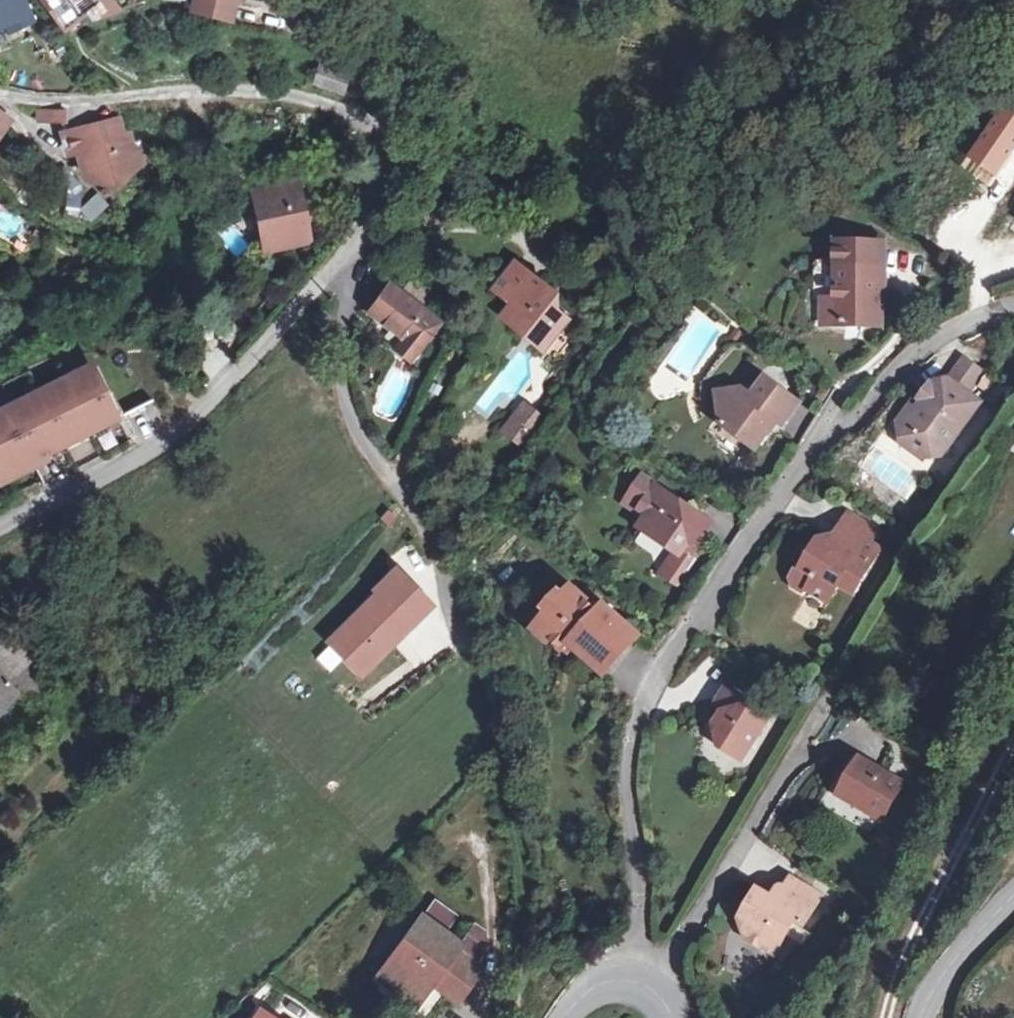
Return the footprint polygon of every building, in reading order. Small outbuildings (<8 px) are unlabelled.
[(9,26),(12,33),(35,22),(25,0),(0,0),(0,30),(9,26)] [(62,30),(86,12),(99,2),(98,1),(98,0),(42,0),(62,30)] [(99,2),(86,12),(92,20),(118,11),(110,0),(100,0),(98,1),(99,2)] [(232,0),(195,0),(193,8),(228,16),(232,0)] [(349,75),(321,65),(314,83),(342,94),(349,75)] [(66,110),(40,109),(39,118),(65,124),(66,110)] [(116,122),(68,134),(72,152),(79,150),(86,177),(107,181),(118,178),(128,170),(134,165),(131,153),(128,137),(119,139),(116,122)] [(140,150),(131,153),(134,165),(144,163),(140,150)] [(298,182),(254,191),(265,249),(310,240),(298,182)] [(41,199),(22,186),(13,200),(32,212),(41,199)] [(90,220),(108,205),(97,192),(79,207),(90,220)] [(881,323),(882,242),(838,242),(838,299),(823,299),(823,323),(881,323)] [(549,290),(515,264),(494,290),(512,304),(501,318),(523,335),(527,330),(540,341),(552,327),(556,330),(565,319),(547,304),(541,300),(549,290)] [(440,322),(390,284),(370,311),(403,337),(396,348),(412,358),(433,331),(440,322)] [(554,295),(549,290),(541,300),(547,304),(554,295)] [(331,318),(321,310),(313,320),(323,328),(331,318)] [(441,321),(440,322),(433,331),(437,335),(445,324),(441,321)] [(541,349),(556,330),(552,327),(540,341),(527,330),(523,335),(541,349)] [(982,372),(965,360),(949,380),(967,394),(982,372)] [(39,458),(118,419),(96,373),(15,414),(11,405),(0,410),(0,477),(39,458)] [(799,403),(767,379),(752,396),(742,389),(719,393),(722,424),(755,449),(776,421),(782,425),(799,403)] [(967,394),(949,380),(938,382),(921,404),(916,400),(906,413),(912,418),(901,431),(903,443),(922,458),(932,456),(944,441),(953,439),(980,402),(967,394)] [(541,421),(524,408),(505,431),(523,444),(541,421)] [(912,418),(906,413),(899,424),(901,431),(912,418)] [(942,455),(953,439),(944,441),(932,456),(942,455)] [(0,477),(0,483),(0,484),(42,464),(39,458),(0,477)] [(697,514),(643,477),(625,503),(640,513),(641,510),(648,515),(641,527),(681,554),(688,542),(686,528),(697,514)] [(708,521),(697,514),(686,528),(688,542),(693,545),(708,521)] [(849,516),(842,528),(868,543),(874,531),(849,516)] [(868,543),(842,528),(834,541),(825,557),(820,554),(814,550),(804,568),(796,570),(791,578),(793,586),(802,592),(809,588),(828,600),(838,583),(853,591),(878,549),(868,543)] [(825,557),(834,541),(829,539),(820,554),(825,557)] [(427,605),(395,573),(375,592),(377,595),(330,642),(360,672),(427,605)] [(599,613),(573,589),(539,625),(566,650),(572,644),(604,673),(635,640),(616,624),(619,620),(604,607),(599,613)] [(7,635),(0,642),(0,710),(16,694),(30,708),(48,688),(26,667),(32,660),(7,635)] [(769,718),(725,689),(716,702),(718,710),(722,713),(715,724),(719,745),(741,761),(769,718)] [(901,782),(861,758),(840,794),(881,818),(901,782)] [(819,894),(789,878),(777,900),(758,888),(746,909),(751,912),(743,926),(746,937),(774,954),(793,920),(802,925),(819,894)] [(422,916),(444,933),(456,916),(434,900),(422,916)] [(444,933),(422,916),(383,971),(420,998),(431,984),(436,977),(462,995),(481,969),(470,961),(455,950),(460,944),(444,933)] [(455,950),(470,961),(481,947),(480,929),(474,925),(460,944),(455,950)] [(415,1006),(420,998),(383,971),(377,978),(415,1006)] [(457,1002),(462,995),(436,977),(431,984),(457,1002)] [(426,1017),(440,997),(431,990),(417,1010),(426,1017)]
